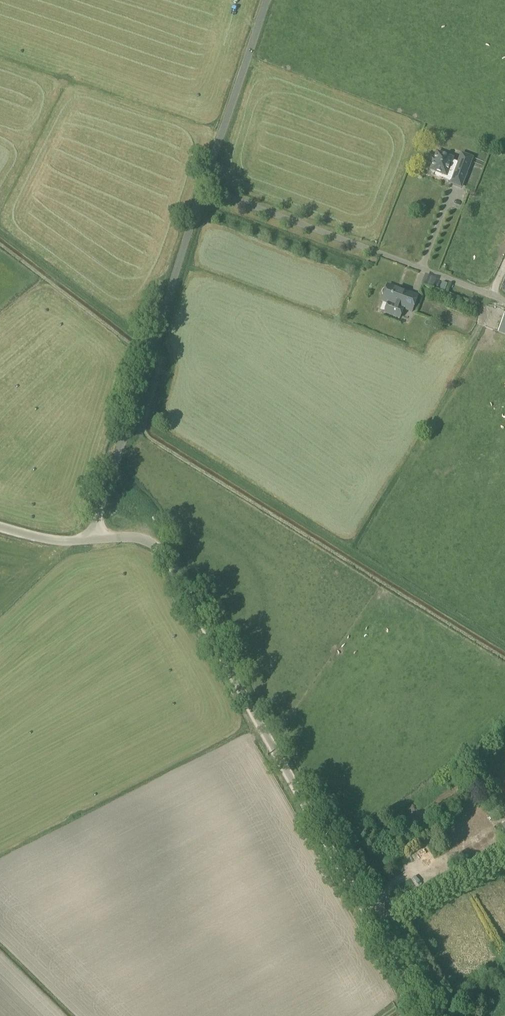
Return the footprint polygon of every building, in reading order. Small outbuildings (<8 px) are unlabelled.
[(435,176),(452,182),(455,173),(466,177),(473,158),(461,154),(458,164),(452,162),(453,159),(437,153),(435,159),(433,158),(431,164),(432,165),(430,171),(436,173),(435,176)] [(384,313),(400,319),(403,309),(412,312),(418,297),(387,286),(386,290),(384,290),(383,292),(382,293),(382,295),(383,297),(382,301),(388,303),(384,313)] [(486,837),(496,832),(484,806),(474,811),(486,837)]
